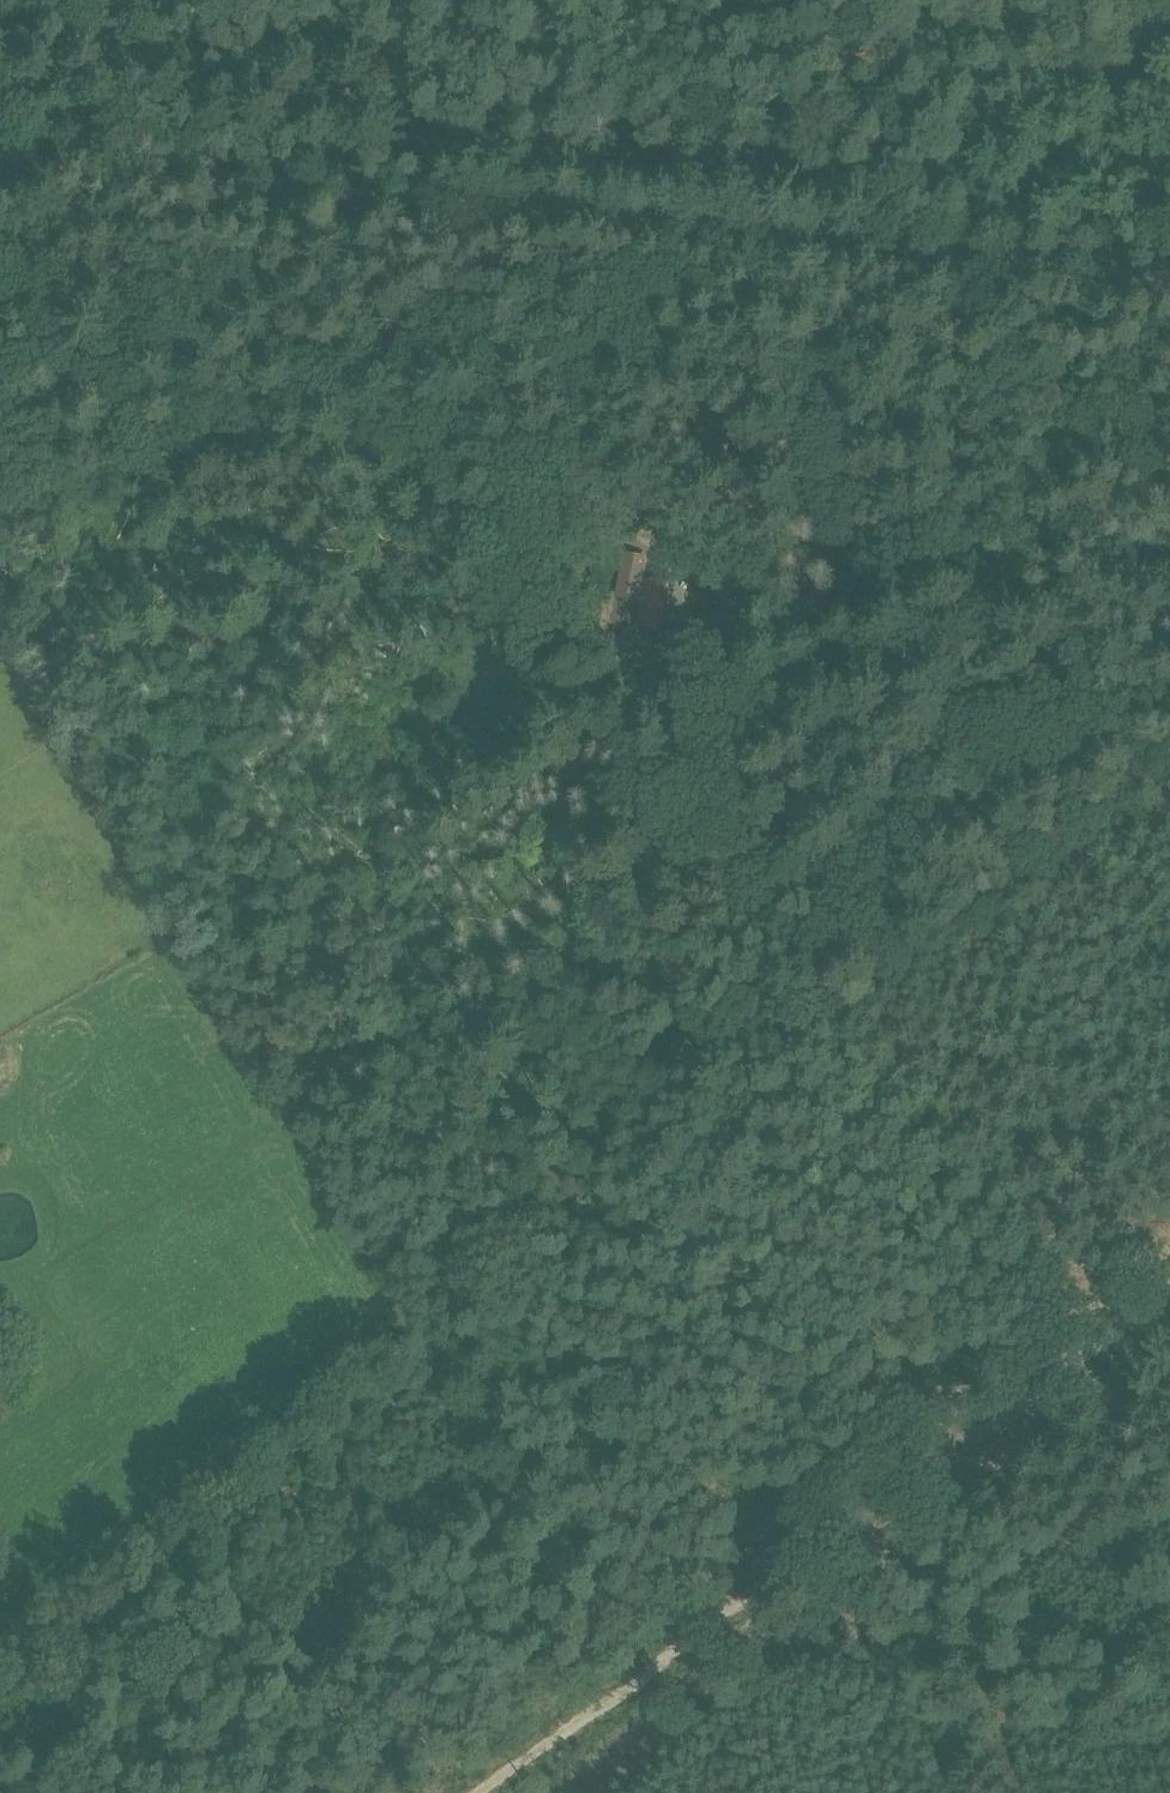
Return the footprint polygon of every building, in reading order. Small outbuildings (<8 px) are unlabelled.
[(642,589),(648,591),(642,624),(661,628),(669,585),(649,582),(649,585),(643,584),(648,556),(628,552),(620,597),(640,601),(642,589)] [(674,577),(687,570),(678,556),(666,563),(674,577)]
